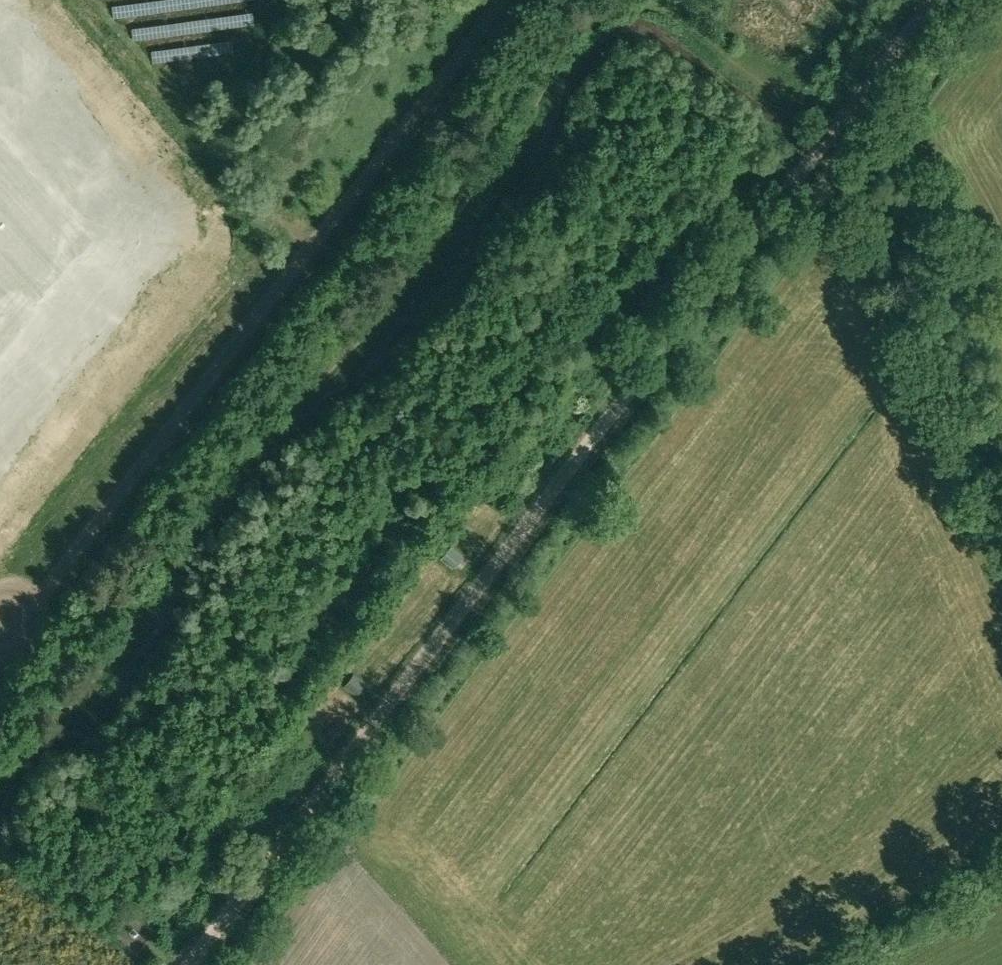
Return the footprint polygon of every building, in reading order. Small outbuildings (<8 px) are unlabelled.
[(453,544),(440,557),(452,568),(464,555),(453,544)] [(353,673),(344,686),(357,696),(366,683),(353,673)]
